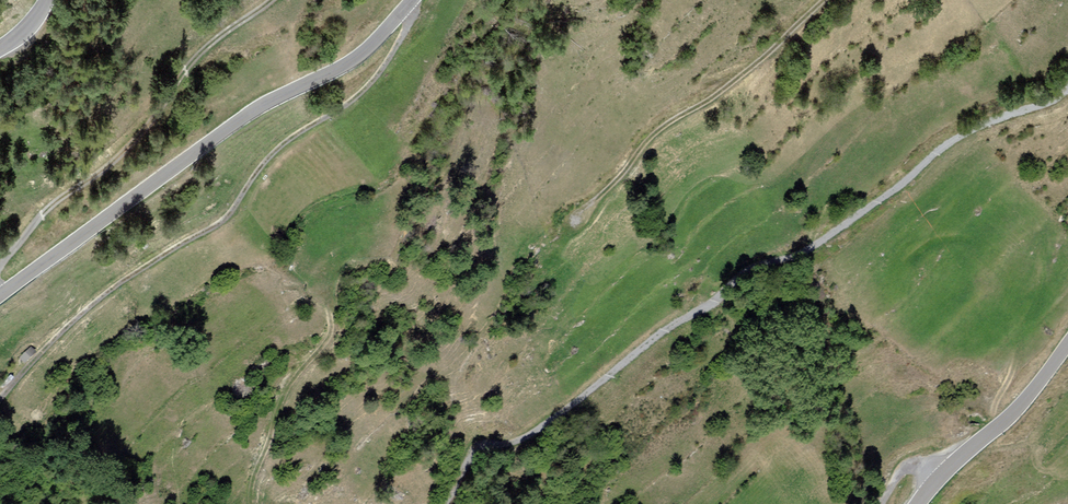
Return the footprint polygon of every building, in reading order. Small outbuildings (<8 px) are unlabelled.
[(37,354),(31,348),(20,358),(26,364),(37,354)]
